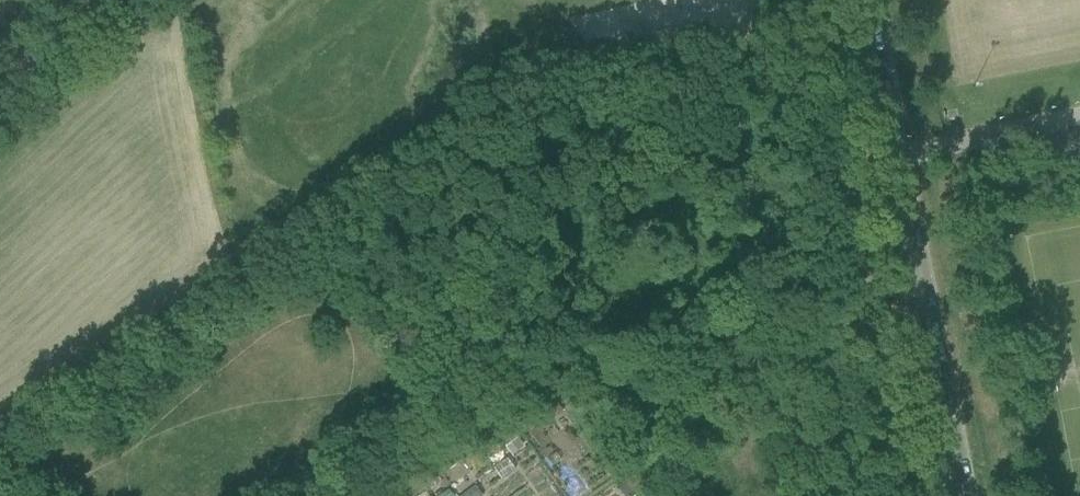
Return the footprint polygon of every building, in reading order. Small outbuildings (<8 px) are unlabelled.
[(954,163),(956,171),(964,169),(963,161),(954,163)]
